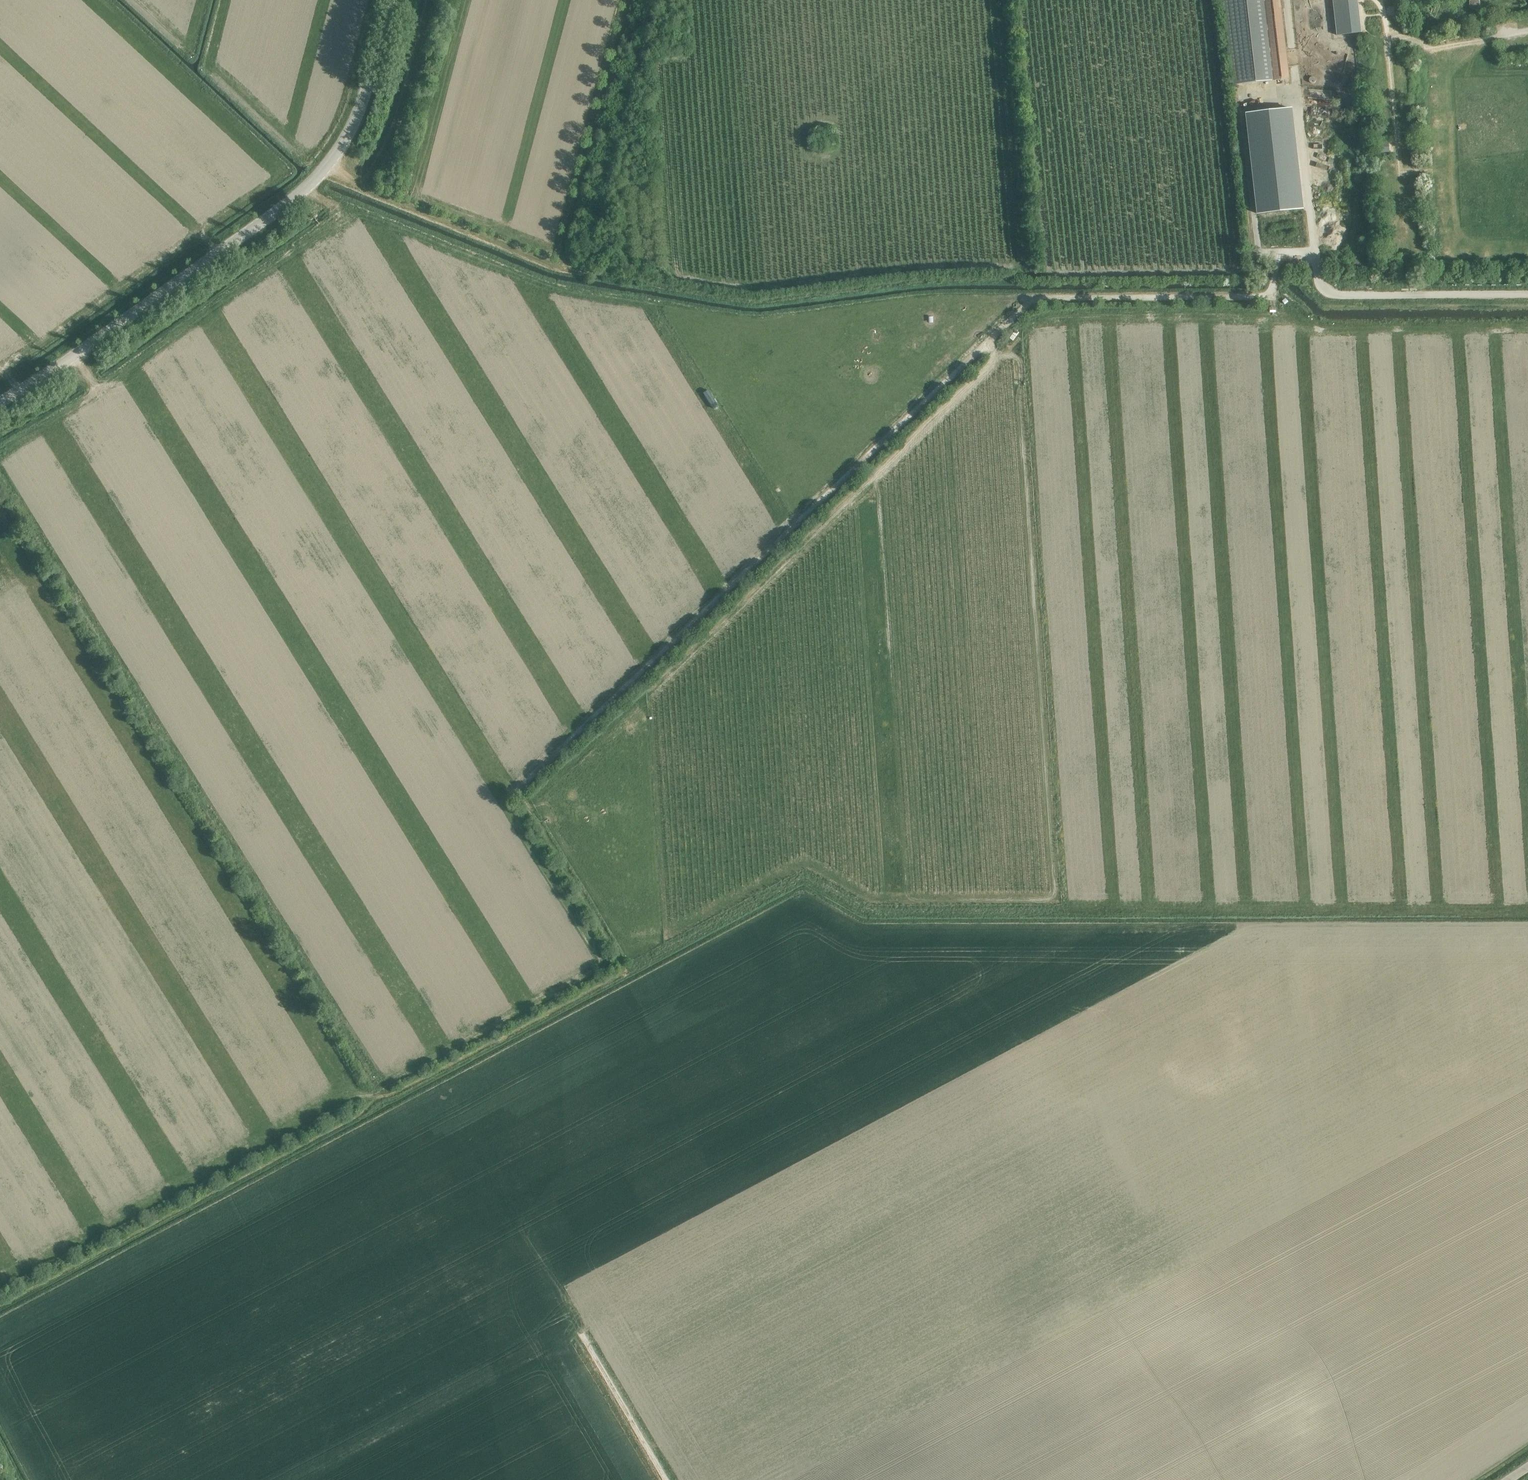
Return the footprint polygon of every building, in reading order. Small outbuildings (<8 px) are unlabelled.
[(1233,85),(1265,81),(1288,79),(1279,0),(1223,0),(1233,85)] [(1337,35),(1361,32),(1357,0),(1333,0),(1337,35)] [(1291,108),(1246,114),(1257,213),(1302,208),(1291,108)] [(1376,142),(1377,153),(1390,152),(1389,141),(1376,142)]
